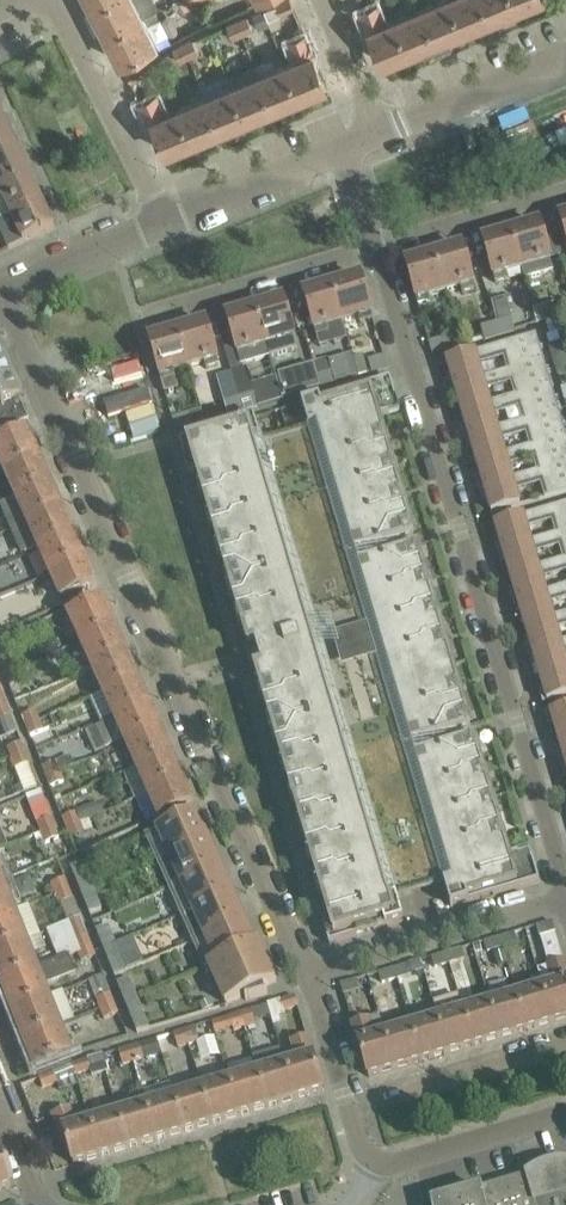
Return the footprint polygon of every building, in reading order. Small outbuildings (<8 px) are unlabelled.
[(92,6),(106,34),(142,15),(158,7),(155,0),(104,0),(92,6)] [(185,10),(199,3),(197,0),(181,0),(185,10)] [(275,4),(280,15),(294,9),(290,0),(286,0),(275,4)] [(423,7),(437,40),(463,30),(451,0),(441,0),(423,7)] [(489,19),(482,0),(451,0),(463,30),(489,19)] [(489,19),(516,8),(513,0),(482,0),(489,19)] [(383,62),(410,51),(397,18),(384,23),(376,6),(362,11),(383,62)] [(410,51),(437,40),(423,7),(397,18),(410,51)] [(142,15),(106,34),(120,62),(156,43),(155,40),(151,42),(145,32),(149,29),(142,15)] [(247,16),(237,21),(243,35),(253,31),(247,16)] [(233,39),(243,35),(237,21),(227,25),(233,39)] [(290,41),(298,59),(285,64),(298,97),(325,86),(305,35),(290,41)] [(192,40),(182,44),(189,58),(199,53),(192,40)] [(180,63),(189,58),(182,44),(173,49),(180,63)] [(272,108),(298,97),(285,64),(259,75),(272,108)] [(125,72),(130,82),(144,75),(139,65),(125,72)] [(232,86),(246,119),(272,108),(259,75),(232,86)] [(205,97),(219,130),(246,119),(232,86),(205,97)] [(166,152),(193,140),(179,107),(164,114),(155,96),(141,103),(153,126),(155,126),(166,152)] [(205,97),(179,107),(193,140),(219,130),(205,97)] [(7,126),(0,130),(0,160),(19,151),(7,126)] [(30,176),(19,151),(0,160),(0,190),(30,176)] [(42,201),(30,176),(0,190),(0,221),(42,201)] [(42,201),(0,221),(0,230),(9,248),(54,227),(42,201)] [(539,223),(511,232),(521,268),(525,279),(554,271),(551,262),(549,256),(559,253),(555,239),(544,242),(539,223)] [(511,232),(483,240),(495,282),(507,278),(506,272),(521,268),(511,232)] [(462,246),(434,254),(444,291),(460,286),(462,291),(474,288),(462,246)] [(428,295),(444,291),(434,254),(405,263),(418,304),(430,301),(428,295)] [(360,276),(332,285),(342,321),(358,316),(360,322),(372,318),(360,276)] [(332,285),(303,293),(309,311),(316,335),(319,346),(347,338),(342,321),(332,285)] [(499,323),(496,324),(499,334),(514,329),(504,297),(492,301),(499,323)] [(283,299),(254,307),(265,344),(269,357),(297,348),(295,341),(288,317),(283,299)] [(232,334),(221,337),(231,372),(243,368),(242,365),(269,357),(265,344),(254,307),(226,316),(232,334)] [(218,364),(205,322),(177,330),(188,367),(204,362),(205,368),(218,364)] [(485,338),(499,334),(496,324),(482,328),(485,338)] [(441,330),(444,339),(429,343),(432,353),(460,345),(455,326),(441,330)] [(177,330),(149,339),(162,380),(165,393),(177,389),(174,377),(172,371),(188,367),(177,330)] [(543,359),(535,333),(445,360),(450,374),(447,375),(446,374),(445,374),(449,387),(482,378),(478,364),(502,357),(506,370),(543,359)] [(549,345),(554,361),(564,358),(559,342),(549,345)] [(12,382),(0,355),(0,387),(12,382)] [(387,367),(384,357),(369,361),(372,371),(387,367)] [(558,373),(565,371),(565,364),(564,358),(554,361),(558,373)] [(489,403),(485,390),(509,382),(514,396),(551,385),(543,359),(506,370),(482,378),(449,387),(452,401),(454,400),(453,399),(457,398),(460,411),(489,403)] [(243,368),(231,372),(243,409),(257,405),(246,367),(243,368)] [(231,372),(217,376),(228,414),(243,409),(231,372)] [(331,372),(317,377),(320,387),(334,382),(331,372)] [(389,377),(301,404),(308,427),(310,434),(442,877),(443,883),(451,907),(479,898),(478,895),(492,891),(493,894),(539,880),(533,861),(529,848),(517,852),(509,854),(503,837),(500,838),(497,829),(501,828),(495,807),(492,798),(486,777),(482,778),(480,769),(483,768),(477,748),(474,739),(473,736),(465,738),(462,728),(470,725),(469,723),(467,714),(461,693),(457,694),(454,685),(458,684),(446,646),(443,647),(440,638),(444,637),(438,616),(435,607),(429,586),(425,587),(423,578),(426,577),(420,556),(417,547),(416,545),(408,547),(405,536),(413,534),(412,531),(410,522),(404,501),(400,503),(398,493),(401,492),(395,472),(392,463),(386,442),(383,443),(380,434),(383,433),(378,416),(399,409),(389,377)] [(320,387),(317,377),(302,381),(305,391),(320,387)] [(29,420),(12,382),(0,387),(0,433),(29,420)] [(551,385),(514,396),(489,403),(460,411),(464,425),(461,425),(461,424),(460,425),(464,438),(497,429),(493,415),(517,408),(521,422),(558,410),(551,385)] [(504,454),(500,440),(525,433),(529,446),(565,435),(558,410),(521,422),(497,429),(464,438),(467,451),(469,450),(468,449),(471,448),(475,461),(504,454)] [(187,411),(172,416),(176,429),(191,425),(187,411)] [(253,418),(179,440),(189,472),(195,470),(201,487),(204,486),(207,495),(203,496),(209,517),(212,526),(218,547),(222,546),(224,555),(221,556),(227,577),(230,586),(231,589),(233,598),(240,618),(243,617),(246,627),(242,628),(248,648),(249,647),(251,653),(247,654),(247,656),(260,652),(263,661),(250,665),(250,666),(259,664),(260,670),(255,671),(261,691),(265,690),(267,700),(264,701),(270,721),(273,730),(274,733),(276,743),(282,763),(286,762),(288,771),(285,772),(291,793),(294,802),(300,823),(303,822),(306,831),(303,832),(309,852),(312,861),(318,882),(321,881),(324,890),(321,891),(326,909),(319,911),(328,943),(357,934),(356,931),(372,927),(373,930),(403,921),(396,897),(394,891),(262,448),(260,441),(253,418)] [(308,427),(260,441),(262,448),(394,891),(396,897),(410,893),(428,888),(443,883),(442,877),(310,434),(308,427)] [(5,472),(38,458),(26,432),(0,443),(0,461),(5,472)] [(529,446),(504,454),(475,461),(479,475),(476,476),(476,475),(475,475),(478,488),(512,479),(508,465),(532,458),(536,472),(565,463),(565,437),(565,435),(529,446)] [(38,458),(5,472),(16,497),(49,482),(38,458)] [(544,497),(565,491),(565,463),(536,472),(512,479),(478,488),(482,501),(484,501),(483,500),(486,499),(491,513),(520,504),(515,491),(540,484),(544,497)] [(16,497),(27,522),(60,508),(49,482),(16,497)] [(551,520),(555,534),(565,531),(565,502),(494,523),(498,538),(495,539),(495,537),(493,538),(497,551),(531,541),(527,528),(551,520)] [(60,508),(27,522),(38,547),(71,533),(60,508)] [(558,545),(562,559),(565,557),(565,531),(555,534),(531,541),(497,551),(501,564),(502,564),(502,562),(505,561),(509,575),(538,566),(534,552),(558,545)] [(38,547),(49,572),(82,558),(71,533),(38,547)] [(541,577),(565,570),(565,571),(565,557),(562,559),(538,566),(509,575),(513,588),(510,589),(509,588),(508,588),(512,601),(545,591),(541,577)] [(94,584),(82,558),(49,572),(61,598),(94,584)] [(549,603),(565,598),(565,584),(545,591),(512,601),(516,614),(517,614),(517,613),(520,612),(524,625),(553,617),(549,603)] [(69,615),(80,641),(113,627),(101,601),(69,615)] [(525,639),(524,638),(523,639),(527,652),(561,642),(557,628),(565,625),(565,613),(553,617),(524,625),(528,638),(525,639)] [(80,641),(91,666),(124,651),(113,627),(80,641)] [(539,676),(565,668),(565,659),(564,653),(565,653),(565,640),(561,642),(527,652),(531,665),(532,665),(532,663),(535,662),(539,676)] [(91,666),(102,691),(135,676),(124,651),(91,666)] [(1,664),(5,675),(19,668),(15,658),(1,664)] [(9,684),(23,678),(19,668),(5,675),(9,684)] [(540,691),(540,690),(539,691),(543,704),(554,700),(554,699),(565,696),(565,668),(539,676),(543,690),(540,691)] [(102,691),(114,716),(147,702),(135,676),(102,691)] [(11,715),(0,688),(0,719),(11,715)] [(114,716),(125,741),(158,727),(147,702),(114,716)] [(557,737),(565,735),(565,706),(545,712),(549,726),(550,725),(550,724),(553,723),(557,737)] [(21,715),(25,725),(39,719),(35,709),(21,715)] [(25,725),(29,735),(43,729),(39,719),(25,725)] [(158,727),(125,741),(136,767),(169,752),(158,727)] [(560,765),(565,763),(565,735),(557,737),(561,751),(558,752),(558,751),(557,752),(560,765)] [(7,747),(12,761),(15,767),(29,762),(21,742),(7,747)] [(136,767),(147,791),(180,777),(169,752),(136,767)] [(41,766),(46,777),(60,771),(56,760),(41,766)] [(46,777),(49,786),(64,780),(60,771),(46,777)] [(192,803),(180,777),(147,791),(159,817),(192,803)] [(41,792),(27,798),(41,832),(55,826),(41,792)] [(100,801),(76,810),(76,811),(80,821),(89,818),(104,812),(103,811),(100,801)] [(66,828),(80,821),(76,811),(62,817),(66,828)] [(145,835),(157,862),(208,840),(196,813),(145,835)] [(89,818),(80,821),(84,831),(93,828),(89,818)] [(66,828),(70,837),(84,831),(80,821),(66,828)] [(55,826),(41,832),(45,842),(59,836),(55,826)] [(157,862),(169,889),(220,866),(208,840),(157,862)] [(93,888),(83,863),(71,867),(81,893),(93,888)] [(169,889),(180,915),(232,893),(220,866),(169,889)] [(49,881),(53,891),(68,886),(64,876),(49,881)] [(14,908),(3,880),(0,881),(0,914),(14,908)] [(72,896),(68,886),(53,891),(57,901),(72,896)] [(81,893),(89,913),(101,909),(93,888),(81,893)] [(232,893),(180,915),(192,942),(243,919),(232,893)] [(0,914),(0,947),(26,937),(39,932),(29,904),(15,910),(14,908),(0,914)] [(80,917),(66,922),(72,939),(76,949),(91,943),(86,933),(80,917)] [(204,969),(209,966),(254,944),(243,919),(192,942),(204,969)] [(551,921),(536,925),(548,966),(563,961),(554,931),(551,921)] [(115,943),(108,925),(96,929),(103,948),(115,943)] [(514,932),(499,936),(502,946),(517,942),(514,932)] [(499,936),(483,941),(486,951),(502,946),(499,936)] [(26,937),(0,947),(0,981),(37,966),(26,937)] [(254,944),(209,966),(226,1003),(245,994),(246,998),(245,998),(245,999),(267,993),(266,992),(265,992),(263,986),(276,981),(259,942),(254,944)] [(480,942),(473,944),(475,953),(482,951),(480,942)] [(91,943),(76,949),(80,959),(95,953),(91,943)] [(103,948),(110,967),(122,962),(115,943),(103,948)] [(461,947),(446,952),(449,962),(465,957),(461,947)] [(446,952),(425,958),(428,968),(449,962),(446,952)] [(0,981),(0,982),(11,1010),(49,995),(45,986),(76,973),(68,954),(38,966),(37,966),(0,981)] [(415,961),(393,967),(396,977),(418,971),(415,961)] [(554,984),(543,987),(553,1022),(565,1018),(565,970),(563,961),(548,966),(554,984)] [(393,967),(378,972),(381,982),(396,977),(393,967)] [(103,974),(88,980),(95,996),(99,1006),(114,1001),(109,990),(103,974)] [(136,997),(129,978),(117,983),(125,1002),(136,997)] [(356,978),(340,983),(343,993),(359,988),(356,978)] [(543,987),(516,995),(526,1029),(553,1022),(543,987)] [(60,1023),(49,995),(11,1010),(23,1039),(60,1023)] [(294,995),(279,999),(282,1010),(297,1005),(294,995)] [(516,995),(490,1003),(500,1037),(526,1029),(516,995)] [(149,1027),(136,997),(125,1002),(137,1032),(149,1027)] [(99,1006),(103,1016),(118,1011),(114,1001),(99,1006)] [(490,1003),(463,1011),(473,1045),(500,1037),(490,1003)] [(407,1014),(411,1026),(421,1060),(447,1053),(437,1018),(434,1007),(407,1014)] [(249,1008),(239,1011),(244,1026),(254,1023),(249,1008)] [(212,1021),(211,1021),(215,1033),(233,1028),(233,1029),(244,1026),(239,1011),(229,1014),(229,1016),(212,1021)] [(447,1053),(473,1045),(463,1011),(437,1018),(447,1053)] [(385,1034),(380,1018),(379,1016),(352,1023),(368,1076),(395,1068),(385,1034)] [(60,1023),(23,1039),(35,1068),(72,1053),(69,1045),(74,1044),(71,1036),(66,1038),(60,1023)] [(188,1042),(198,1039),(194,1025),(184,1027),(188,1042)] [(411,1026),(385,1034),(395,1068),(421,1060),(411,1026)] [(177,1045),(188,1042),(184,1027),(173,1031),(177,1045)] [(292,1041),(297,1060),(285,1064),(295,1098),(322,1090),(307,1037),(292,1041)] [(138,1041),(128,1044),(132,1059),(142,1056),(138,1041)] [(121,1062),(132,1059),(128,1044),(117,1047),(121,1062)] [(87,1058),(72,1064),(77,1075),(90,1070),(91,1069),(87,1058)] [(268,1106),(295,1098),(285,1064),(257,1072),(268,1106)] [(52,1072),(38,1077),(42,1087),(57,1082),(52,1072)] [(257,1072),(229,1080),(240,1114),(268,1106),(257,1072)] [(212,1122),(240,1114),(229,1080),(202,1088),(212,1122)] [(202,1088),(174,1096),(184,1131),(212,1122),(202,1088)] [(156,1139),(184,1131),(174,1096),(146,1105),(156,1139)] [(146,1105),(118,1113),(128,1147),(156,1139),(146,1105)] [(65,1138),(73,1164),(100,1155),(90,1121),(75,1126),(69,1109),(53,1115),(62,1139),(65,1138)] [(100,1155),(128,1147),(118,1113),(90,1121),(100,1155)] [(9,1184),(0,1161),(0,1188),(9,1184)] [(526,1174),(535,1202),(543,1199),(544,1204),(565,1204),(565,1163),(526,1174)] [(535,1202),(526,1174),(432,1202),(432,1204),(544,1204),(543,1199),(535,1202)]
